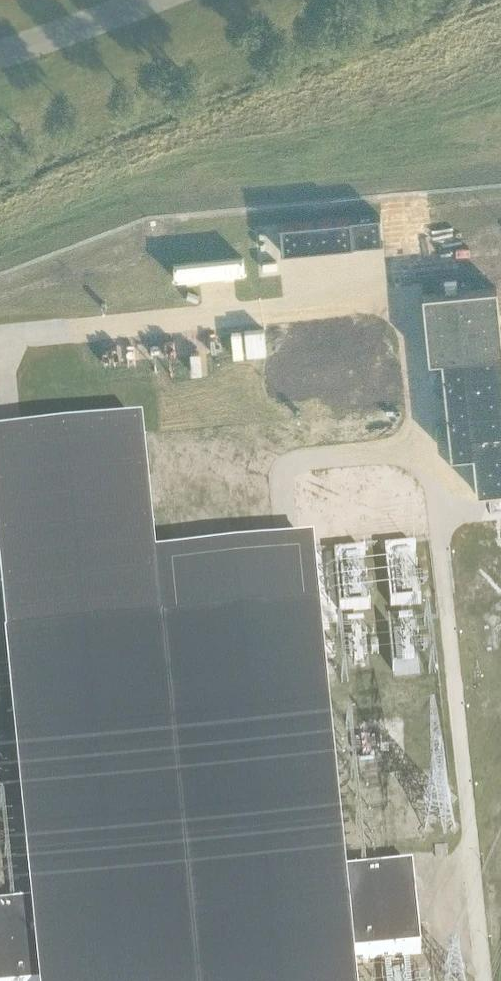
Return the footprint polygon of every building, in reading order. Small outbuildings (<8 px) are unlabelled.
[(280,223),(282,250),(382,240),(379,214),(280,223)] [(242,255),(173,262),(174,276),(244,269),(242,255)] [(499,283),(423,291),(429,356),(441,355),(451,456),(474,453),(478,487),(497,485),(498,487),(500,487),(500,305),(499,283)] [(0,911),(0,980),(354,980),(352,963),(422,956),(414,872),(344,879),(342,854),(336,795),(332,751),(323,655),(319,617),(317,617),(310,552),(156,567),(143,432),(0,446),(0,578),(7,647),(19,774),(24,829),(30,885),(32,908),(0,911)] [(345,609),(424,604),(421,551),(342,556),(345,609)] [(423,650),(413,650),(413,653),(399,653),(399,672),(423,672),(423,650)] [(387,738),(378,739),(380,751),(388,750),(387,738)]
